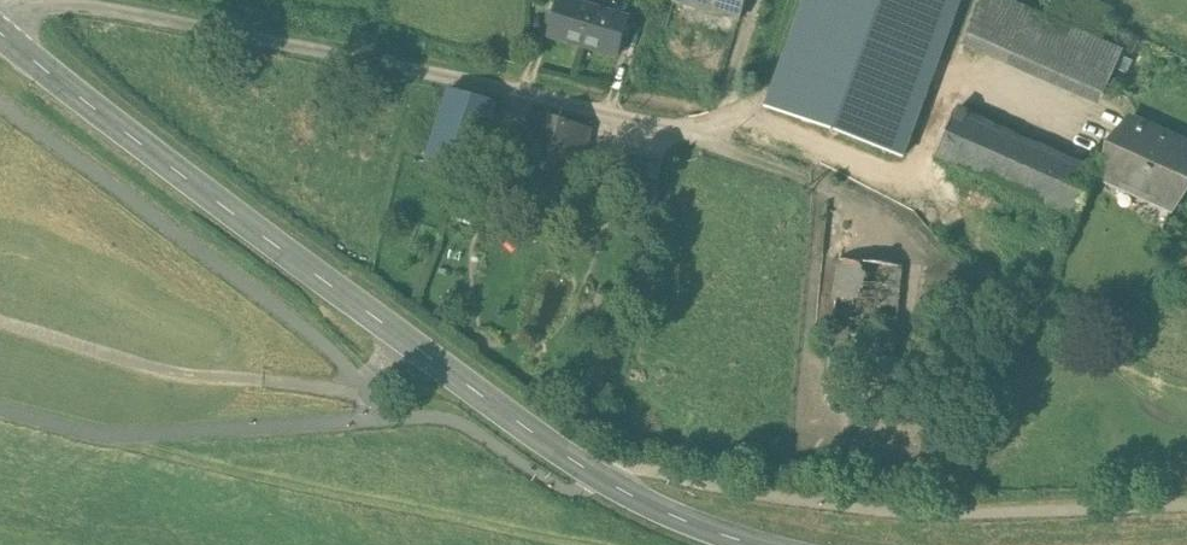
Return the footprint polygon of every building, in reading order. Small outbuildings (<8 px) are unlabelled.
[(561,0),(559,0),(550,34),(584,44),(594,9),(561,0)] [(674,2),(739,21),(745,0),(675,0),(674,2)] [(1124,50),(1102,41),(1046,16),(1008,0),(984,0),(968,35),(1105,94),(1124,50)] [(1046,16),(1102,41),(1110,23),(1115,11),(1090,0),(1053,0),(1046,16)] [(628,20),(594,9),(584,44),(618,54),(628,20)] [(497,103),(449,89),(427,160),(449,166),(474,172),(497,103)] [(920,186),(1062,248),(1095,173),(953,111),(920,186)] [(591,128),(531,112),(504,203),(571,219),(591,128)] [(1128,120),(1103,178),(1173,209),(1186,178),(1186,146),(1128,120)] [(449,166),(427,160),(423,173),(446,179),(449,166)] [(839,260),(831,355),(894,361),(903,266),(839,260)]
